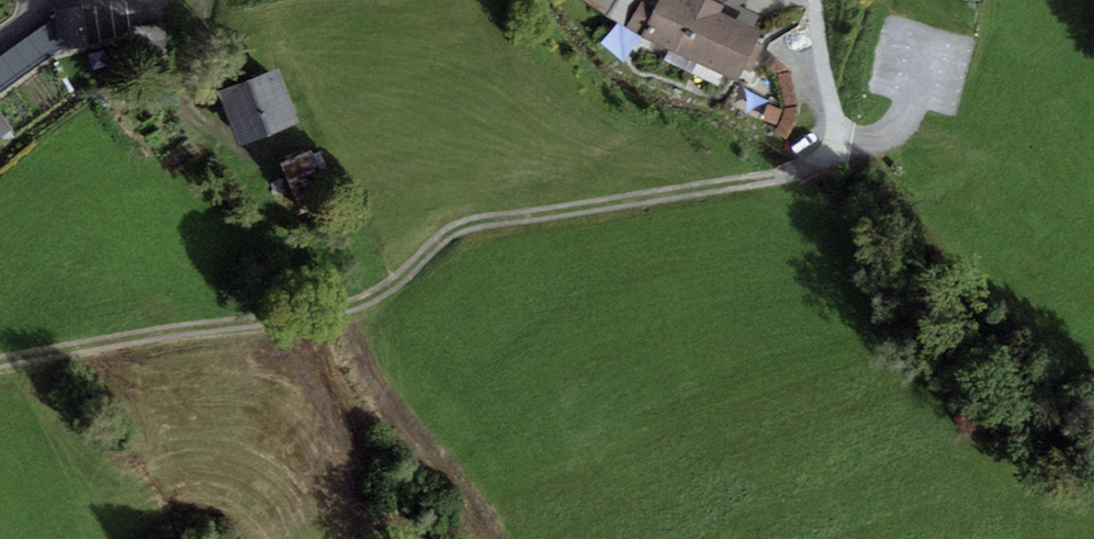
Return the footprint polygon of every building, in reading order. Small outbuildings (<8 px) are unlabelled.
[(640,36),(670,50),(697,62),(692,73),(719,86),(723,74),(738,81),(743,69),(751,72),(763,47),(756,43),(761,31),(753,28),(721,12),(724,5),(712,0),(585,0),(640,36)] [(724,5),(721,12),(753,28),(759,14),(739,6),(748,0),(712,0),(724,5)] [(84,5),(54,9),(55,16),(60,50),(90,46),(84,5)] [(0,56),(0,94),(60,50),(55,16),(0,56)] [(166,22),(138,27),(142,51),(169,46),(166,22)] [(697,62),(670,50),(665,59),(692,73),(697,62)] [(790,71),(772,55),(764,63),(778,76),(785,107),(782,120),(774,132),(786,140),(794,124),(798,106),(790,71)] [(280,67),(217,91),(238,146),(301,122),(280,67)] [(777,126),(782,110),(767,104),(762,120),(777,126)] [(15,128),(0,107),(0,139),(15,128)] [(313,149),(281,163),(304,217),(337,202),(313,149)]
